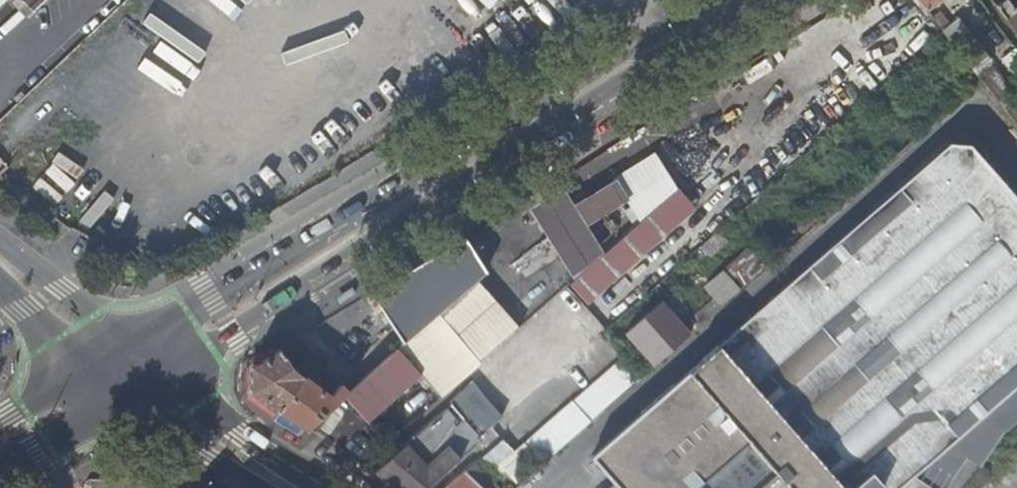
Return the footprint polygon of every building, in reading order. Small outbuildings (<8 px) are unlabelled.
[(35,12),(48,0),(24,0),(35,12)] [(932,19),(936,16),(929,8),(940,0),(917,0),(932,19)] [(1006,59),(1016,51),(1016,50),(979,0),(940,0),(929,8),(936,16),(932,19),(941,31),(958,18),(990,58),(988,60),(1016,97),(1016,74),(1006,59)] [(1007,0),(1005,0),(997,6),(1016,33),(1016,13),(1007,0)] [(1016,127),(1016,97),(988,60),(990,58),(958,18),(941,31),(944,34),(1016,127)] [(1006,59),(1016,74),(1016,51),(1006,59)] [(902,151),(911,142),(901,130),(891,139),(902,151)] [(989,457),(1001,440),(978,423),(1016,389),(1016,202),(970,148),(948,147),(593,457),(620,487),(903,487),(963,436),(989,457)] [(639,223),(676,191),(654,157),(616,181),(628,201),(626,202),(639,223)] [(628,201),(616,181),(573,206),(562,188),(528,210),(573,280),(602,254),(586,227),(626,202),(628,201)] [(728,227),(689,261),(696,269),(734,235),(728,227)] [(484,274),(463,238),(371,294),(402,343),(436,317),(476,281),(484,274)] [(735,261),(752,281),(764,270),(748,250),(735,261)] [(723,307),(741,291),(724,272),(706,288),(716,300),(723,307)] [(436,317),(477,365),(518,329),(476,281),(436,317)] [(655,366),(723,307),(716,300),(683,328),(666,308),(653,319),(649,315),(627,334),(655,366)] [(294,422),(306,430),(343,398),(350,392),(341,383),(331,394),(308,377),(303,377),(291,368),(280,350),(250,368),(250,379),(250,394),(277,413),(278,412),(294,422)] [(350,392),(343,398),(366,425),(418,377),(396,352),(350,392)] [(502,487),(516,487),(643,376),(626,357),(514,455),(502,441),(483,458),(495,472),(490,476),(496,481),(500,485),(502,487)] [(459,461),(484,439),(482,436),(503,417),(473,383),(450,403),(452,405),(429,426),(459,461)] [(401,487),(428,487),(459,461),(429,426),(376,473),(397,486),(401,487)] [(500,485),(496,481),(490,476),(478,463),(467,473),(482,487),(497,487),(500,485)] [(467,473),(449,487),(482,487),(467,473)]
